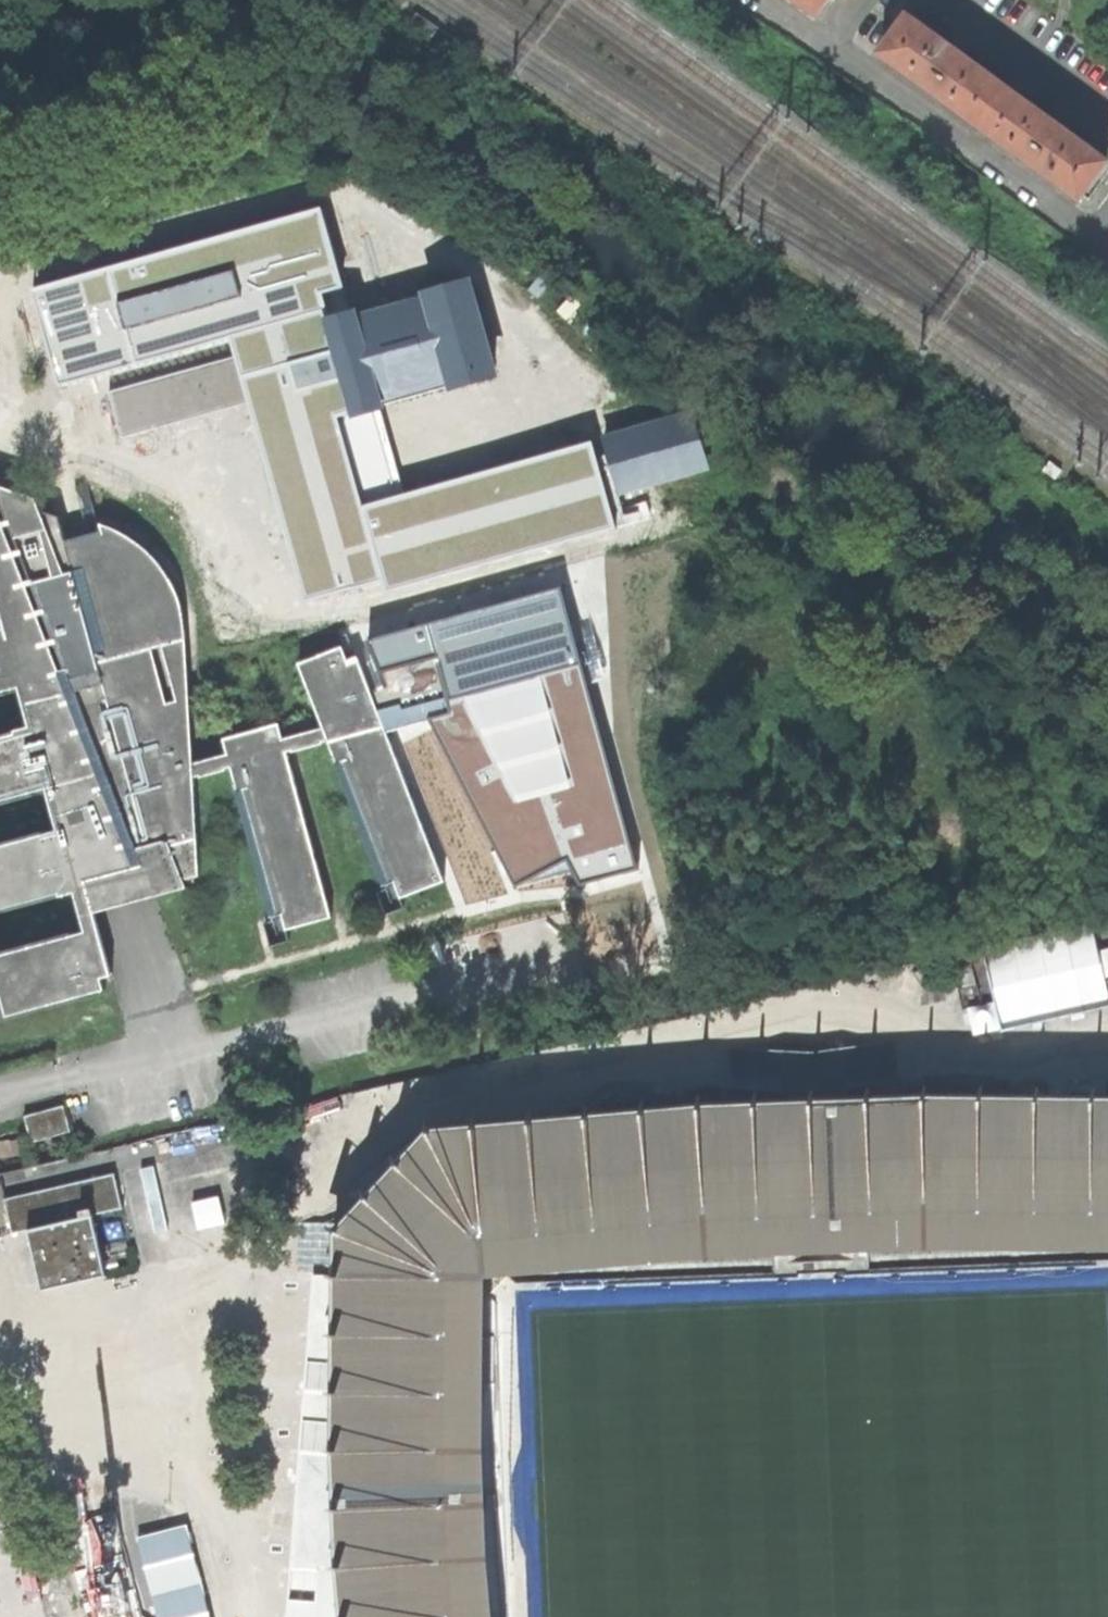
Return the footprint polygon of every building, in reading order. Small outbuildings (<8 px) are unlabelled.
[(817,14),(827,0),(798,0),(817,14)] [(956,52),(908,17),(882,53),(1080,198),(1106,161),(1054,123),(956,52)] [(320,208),(31,290),(59,385),(230,338),(317,606),(614,530),(589,442),(363,508),(336,414),(355,407),(331,322),(323,293),(343,288),(320,208)] [(331,322),(343,367),(355,407),(356,412),(380,405),(377,397),(451,377),(453,385),(494,373),(468,283),(427,295),(429,300),(356,321),(354,315),(331,322)] [(600,437),(618,497),(710,470),(693,410),(600,437)] [(112,975),(86,880),(141,865),(154,897),(181,889),(179,881),(199,876),(193,779),(231,769),(271,914),(281,912),(286,930),(332,919),(286,755),(328,742),(383,883),(392,880),(400,899),(444,882),(358,661),(348,665),(341,647),(298,664),(323,727),(282,738),(278,724),(223,739),(228,753),(193,763),(185,635),(184,621),(181,608),(177,596),(171,583),(165,573),(158,563),(150,554),(141,546),(130,539),(119,532),(100,524),(101,531),(65,541),(58,517),(0,496),(0,501),(66,671),(32,681),(19,636),(9,639),(6,628),(0,629),(0,692),(19,687),(29,727),(15,731),(16,734),(0,738),(0,801),(46,788),(58,830),(0,846),(0,909),(59,893),(60,896),(75,892),(86,931),(0,955),(0,990),(7,1016),(105,989),(102,978),(112,975)] [(929,1097),(847,1100),(783,1102),(707,1104),(476,1124),(476,1126),(432,1130),(341,1230),(340,1274),(339,1274),(337,1452),(340,1567),(345,1616),(487,1616),(481,1554),(476,1444),(481,1291),(493,1266),(693,1249),(942,1239),(1107,1241),(1107,1098),(929,1097)] [(31,1142),(70,1131),(63,1105),(24,1116),(31,1142)] [(108,1276),(105,1276),(91,1217),(124,1209),(116,1175),(4,1201),(13,1235),(32,1231),(45,1290),(43,1291),(44,1293),(106,1279),(108,1278),(108,1276)] [(207,1548),(177,1556),(148,1564),(163,1616),(225,1616),(207,1548)]
